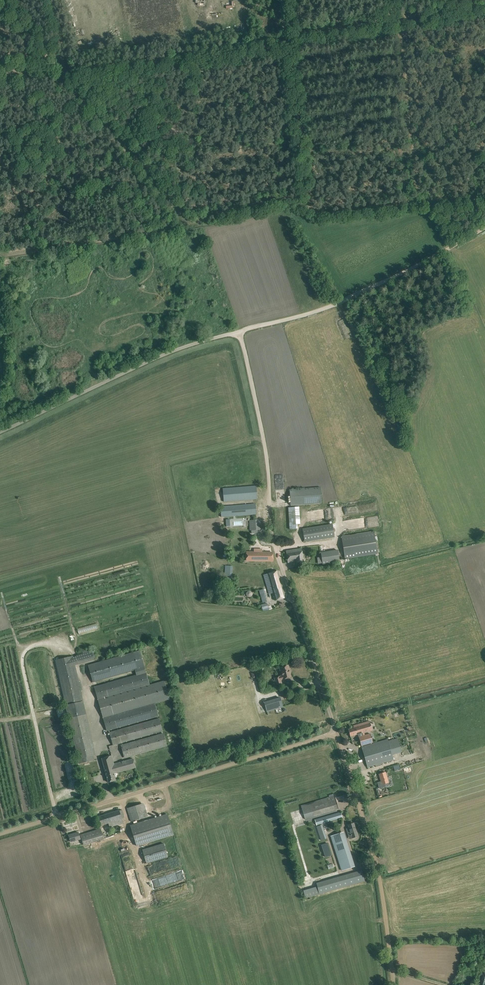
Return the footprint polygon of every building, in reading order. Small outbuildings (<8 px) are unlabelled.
[(224,501),(252,499),(257,499),(256,486),(223,488),(224,501)] [(291,505),(322,503),(321,487),(289,489),(291,505)] [(221,517),(251,514),(256,514),(255,504),(220,507),(221,517)] [(297,524),(301,523),(300,506),(289,507),(290,529),(297,528),(297,524)] [(258,533),(257,530),(262,530),(261,520),(250,520),(251,533),(258,533)] [(304,542),(334,537),(332,524),(302,529),(304,542)] [(377,554),(374,531),(341,536),(345,559),(377,554)] [(246,560),(273,561),(272,552),(262,552),(262,549),(254,549),(254,552),(246,552),(246,560)] [(296,563),(303,563),(301,549),(286,551),(287,563),(296,562),(296,563)] [(339,549),(321,552),(322,556),(317,557),(318,564),(323,563),(323,564),(341,562),(339,549)] [(275,600),(281,599),(285,597),(278,571),(263,575),(269,594),(273,593),(275,600)] [(135,670),(136,675),(94,687),(98,700),(150,685),(150,684),(146,672),(145,667),(140,650),(88,665),(93,682),(135,670)] [(56,660),(67,709),(79,763),(94,760),(93,755),(95,755),(74,664),(94,658),(92,651),(76,655),(73,656),(56,660)] [(283,679),(291,677),(289,670),(290,670),(288,665),(280,667),(281,671),(280,671),(282,676),(274,678),(276,685),(282,683),(281,680),(283,679)] [(150,685),(98,700),(99,704),(107,731),(159,716),(155,703),(170,699),(164,680),(150,684),(150,685)] [(264,702),(265,707),(267,711),(283,707),(280,697),(264,702)] [(163,731),(159,718),(109,732),(113,745),(163,731)] [(367,767),(372,765),(393,759),(388,740),(374,744),(373,742),(370,734),(363,736),(363,733),(372,730),(370,721),(353,726),(354,728),(348,729),(350,736),(358,734),(367,767)] [(121,746),(123,752),(124,757),(157,748),(167,745),(163,734),(121,746)] [(133,759),(114,764),(111,756),(102,758),(108,782),(116,780),(114,773),(135,767),(133,759)] [(379,777),(375,778),(378,788),(385,786),(382,779),(386,778),(384,772),(378,774),(379,777)] [(304,819),(338,809),(334,796),(301,805),(304,819)] [(147,816),(143,803),(127,808),(131,821),(147,816)] [(119,810),(98,816),(101,825),(108,823),(110,827),(123,824),(122,818),(125,817),(123,809),(119,811),(119,810)] [(341,812),(315,820),(316,825),(342,818),(341,812)] [(131,826),(137,845),(162,838),(173,834),(167,815),(156,818),(131,826)] [(349,837),(358,835),(354,823),(348,825),(349,828),(347,829),(349,837)] [(317,826),(321,840),(328,838),(323,824),(317,826)] [(84,845),(104,839),(100,829),(80,835),(84,845)] [(69,835),(70,840),(71,842),(80,839),(80,837),(78,832),(69,835)] [(331,837),(343,871),(355,866),(345,837),(344,838),(343,833),(331,837)] [(164,843),(142,849),(146,864),(168,857),(164,843)] [(328,843),(322,845),(325,857),(331,855),(328,843)] [(306,897),(366,882),(363,870),(317,882),(318,886),(304,890),(306,897)]
